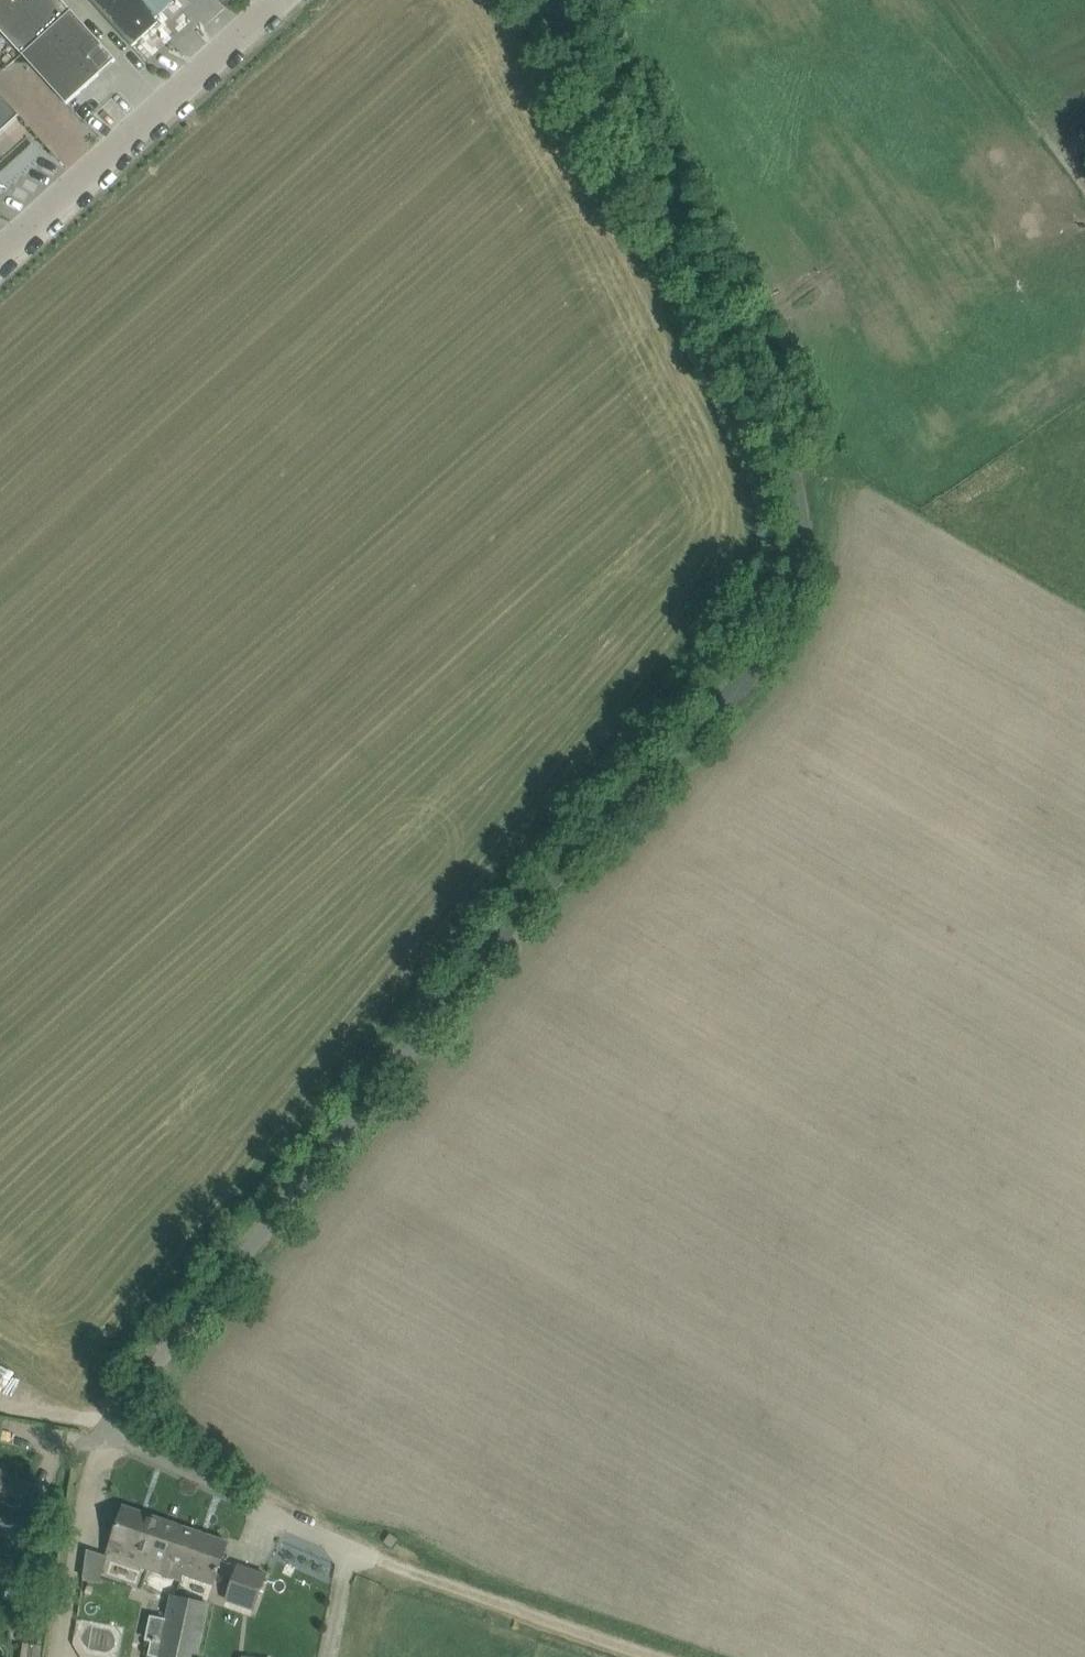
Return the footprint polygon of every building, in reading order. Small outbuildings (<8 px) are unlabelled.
[(8,40),(67,105),(116,60),(61,0),(0,0),(0,31),(8,40)] [(132,47),(159,23),(156,19),(175,2),(173,0),(90,0),(132,47)] [(5,101),(0,95),(0,135),(20,117),(5,101)] [(20,1510),(32,1484),(0,1470),(0,1501),(6,1503),(0,1517),(0,1528),(26,1540),(36,1518),(20,1510)] [(150,1554),(161,1519),(124,1507),(112,1543),(140,1552),(135,1565),(179,1580),(181,1573),(175,1570),(177,1564),(150,1554)] [(228,1542),(176,1524),(161,1519),(150,1554),(177,1564),(175,1570),(181,1573),(214,1584),(228,1542)] [(253,1611),(266,1575),(240,1565),(227,1601),(253,1611)] [(209,1600),(195,1597),(174,1592),(160,1656),(197,1656),(209,1600)]
